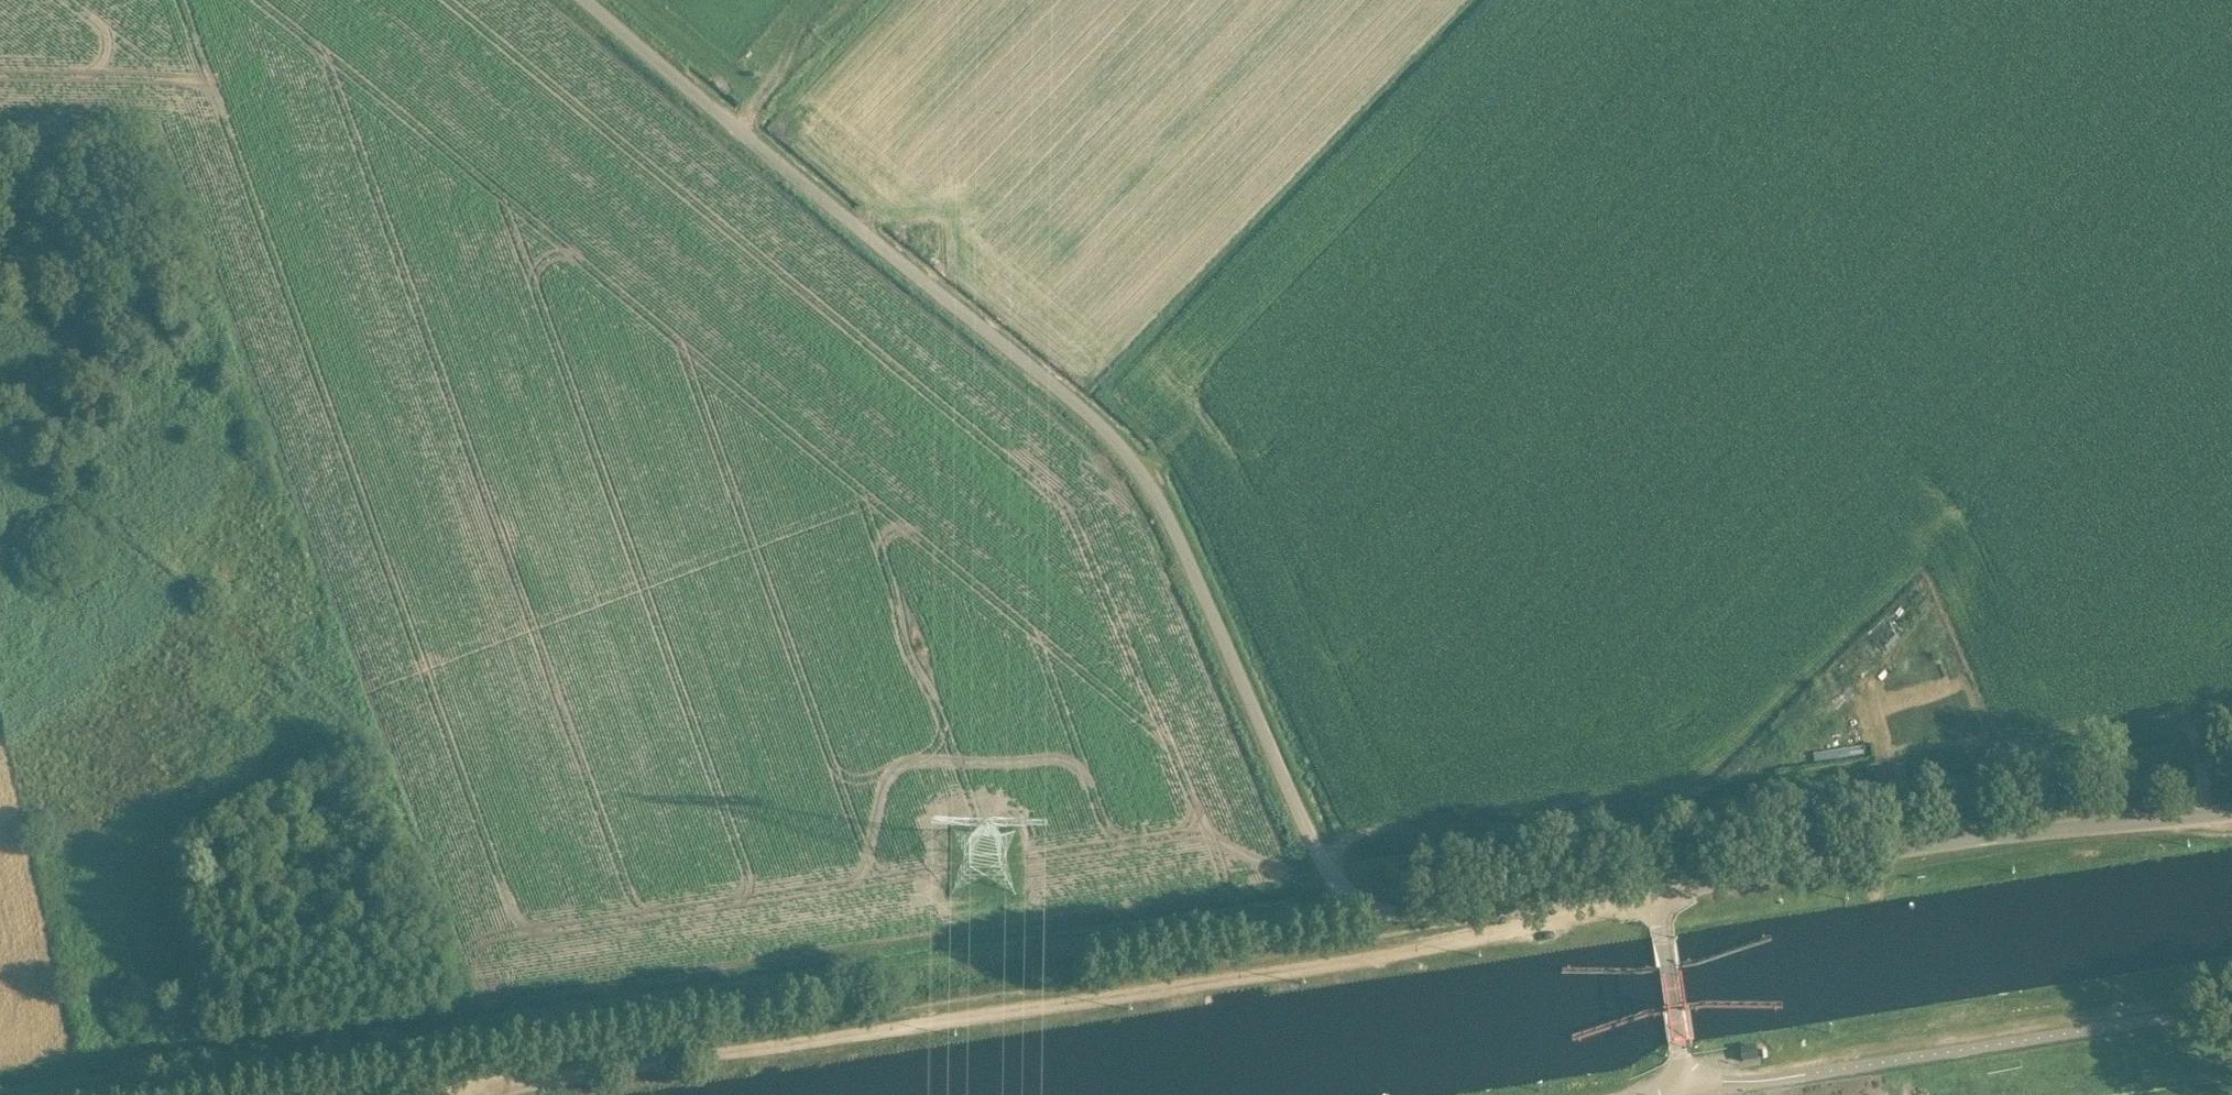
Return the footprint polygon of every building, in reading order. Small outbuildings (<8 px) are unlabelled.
[(1658,970),(1679,967),(1680,967),(1681,966),(1681,965),(1681,964),(1681,963),(1680,963),(1680,962),(1679,962),(1678,962),(1657,965),(1656,965),(1655,966),(1655,967),(1655,968),(1655,969),(1656,970),(1657,970),(1658,970)] [(1664,1013),(1685,1010),(1686,1010),(1687,1010),(1687,1009),(1687,1008),(1687,1007),(1687,1006),(1686,1005),(1685,1005),(1684,1005),(1664,1008),(1663,1008),(1662,1008),(1661,1009),(1661,1010),(1661,1011),(1661,1012),(1662,1012),(1662,1013),(1663,1013),(1664,1013)] [(1743,1061),(1756,1059),(1754,1046),(1741,1048),(1743,1061)]
